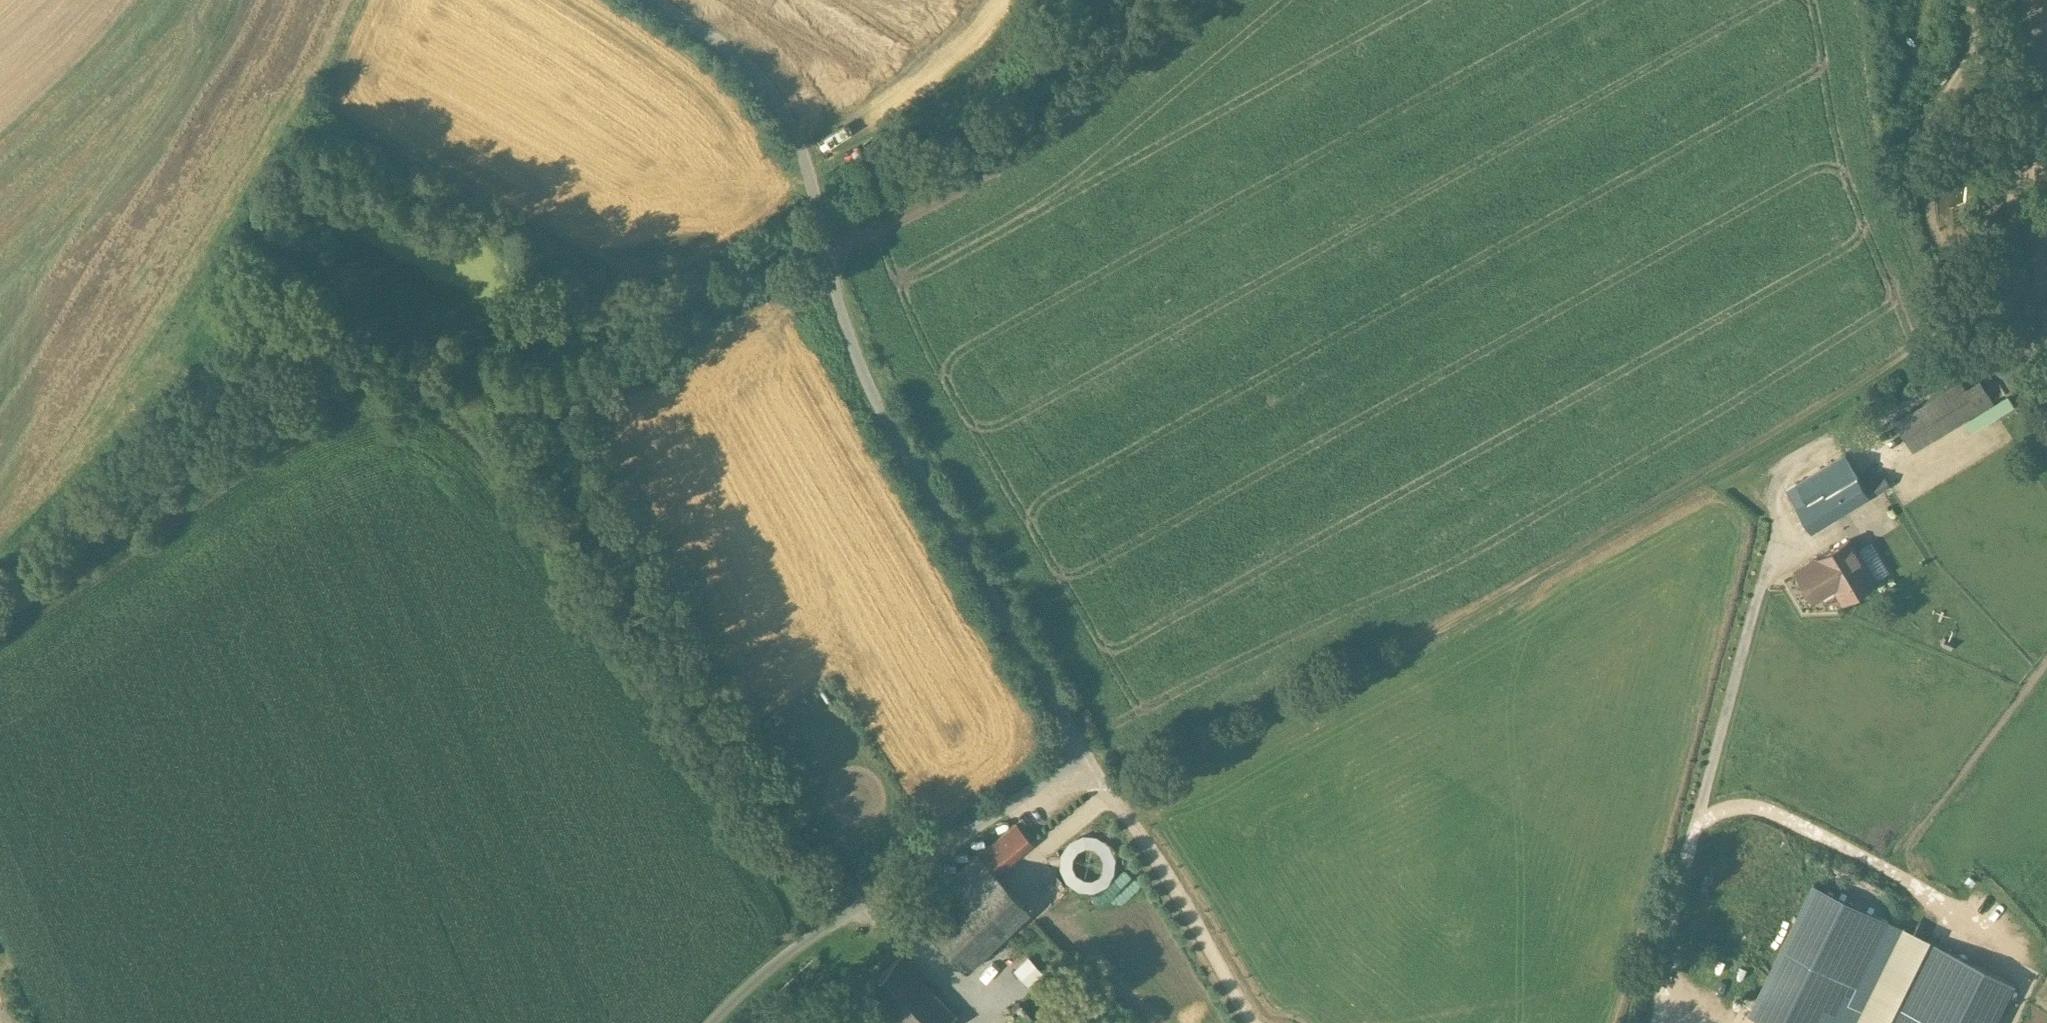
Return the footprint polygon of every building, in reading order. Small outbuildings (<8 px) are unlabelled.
[(1962,384),(1895,424),(1912,451),(1990,404),(1977,385),(1966,391),(1962,384)] [(1844,455),(1814,474),(1839,516),(1870,497),(1844,455)] [(1814,474),(1797,484),(1807,500),(1796,507),(1812,532),(1839,516),(1814,474)] [(1797,484),(1786,491),(1796,507),(1807,500),(1797,484)] [(1849,539),(1818,558),(1834,586),(1844,602),(1875,584),(1849,539)] [(1818,558),(1796,572),(1812,599),(1834,586),(1818,558)] [(1017,826),(979,857),(995,875),(1032,844),(1017,826)] [(995,875),(979,857),(916,915),(967,970),(1029,912),(995,875)] [(1750,1014),(1767,1022),(1857,1022),(1903,930),(1814,885),(1750,1014)] [(1887,1022),(1995,1022),(2014,984),(1928,942),(1887,1022)] [(898,958),(863,991),(864,992),(893,1022),(946,1022),(953,1016),(898,958)] [(1018,1004),(1006,1015),(1013,1022),(1035,1022),(1018,1004)]
